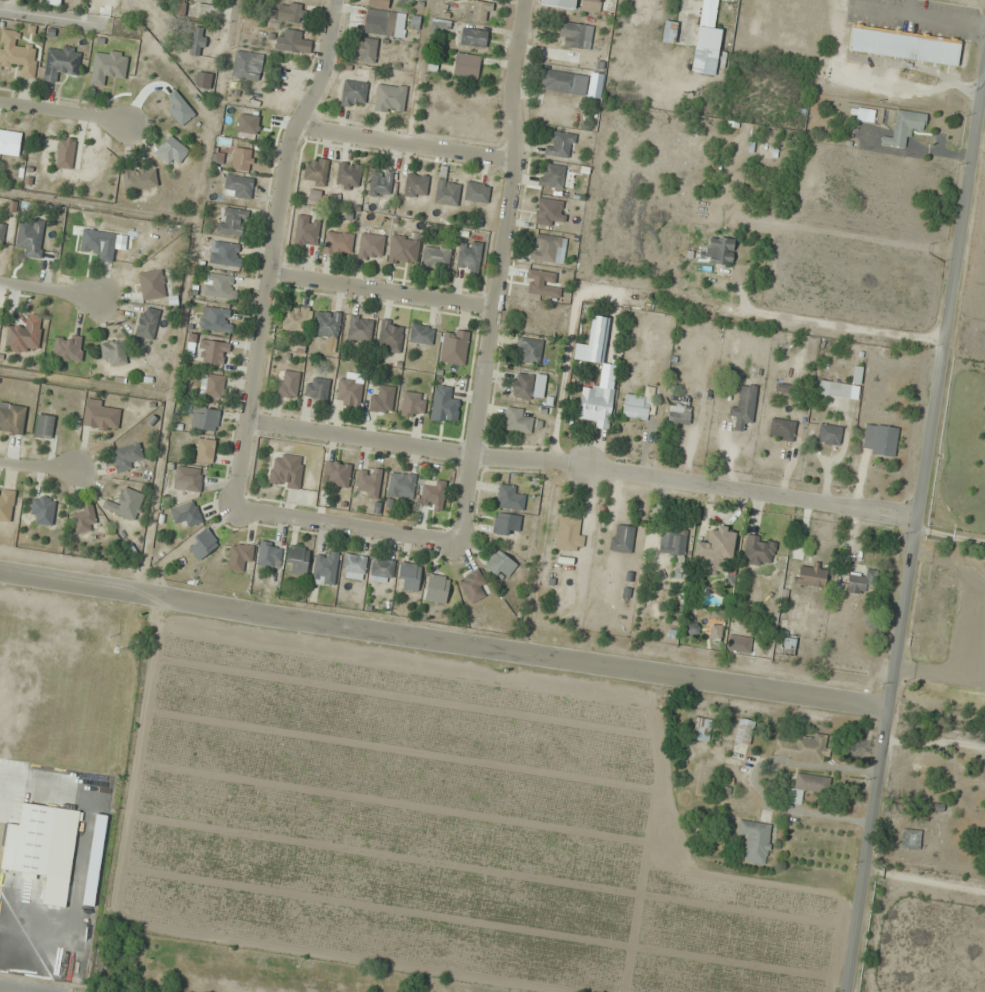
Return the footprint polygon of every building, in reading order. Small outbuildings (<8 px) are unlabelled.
[(186,0),(175,0),(173,14),(184,16),(186,0)] [(368,8),(366,8),(363,33),(395,36),(398,12),(388,11),(389,0),(369,0),(368,8)] [(492,3),(473,0),(470,19),(490,22),(492,3)] [(541,6),(578,10),(577,11),(600,13),(601,0),(541,0),(541,6)] [(717,76),(723,29),(715,28),(719,0),(702,0),(692,72),(717,76)] [(271,3),(271,22),(305,22),(305,3),(271,3)] [(450,33),(450,19),(431,19),(431,33),(450,33)] [(676,42),(676,22),(663,22),(663,42),(676,42)] [(591,49),(593,25),(561,23),(559,46),(591,49)] [(958,65),(961,40),(852,26),(849,51),(958,65)] [(207,29),(195,27),(190,54),(202,56),(207,29)] [(488,31),(462,27),(460,44),(486,47),(488,31)] [(274,36),(279,55),(311,47),(309,40),(304,41),(300,28),(274,36)] [(35,78),(38,46),(18,44),(19,31),(1,29),(0,37),(0,65),(21,67),(20,77),(35,78)] [(375,63),(378,39),(361,37),(358,61),(375,63)] [(48,48),(43,80),(56,82),(57,73),(78,76),(82,49),(61,46),(60,50),(48,48)] [(231,76),(257,81),(260,69),(253,68),(256,54),(236,50),(231,76)] [(481,56),(456,53),(453,76),(479,78),(481,56)] [(585,95),(587,84),(601,86),(602,77),(544,70),(542,90),(585,95)] [(213,73),(197,72),(196,88),(212,88),(213,73)] [(366,82),(342,82),(342,106),(366,106),(366,82)] [(374,110),(403,115),(407,87),(378,83),(374,110)] [(893,138),(882,137),(881,146),(907,149),(909,130),(925,131),(927,113),(896,110),(893,138)] [(0,130),(0,154),(18,157),(22,133),(0,130)] [(575,134),(549,131),(546,155),(573,158),(575,134)] [(174,169),(189,151),(170,135),(155,152),(174,169)] [(72,169),(76,140),(60,138),(56,167),(72,169)] [(231,169),(251,172),(255,150),(235,147),(231,169)] [(303,182),(325,187),(330,161),(308,157),(303,182)] [(337,187),(360,190),(363,165),(339,162),(337,187)] [(539,186),(563,189),(566,166),(542,163),(539,186)] [(157,167),(122,167),(122,188),(157,188),(157,167)] [(368,194),(390,197),(393,172),(372,169),(368,194)] [(404,194),(426,198),(429,176),(408,172),(404,194)] [(252,198),(254,177),(226,175),(224,196),(252,198)] [(456,207),(462,183),(440,177),(433,202),(456,207)] [(491,186),(468,181),(464,199),(487,204),(491,186)] [(565,200),(538,200),(538,224),(565,224),(565,200)] [(243,236),(247,211),(222,207),(218,233),(243,236)] [(321,218),(298,215),(293,246),(316,250),(321,218)] [(42,259),(46,221),(32,220),(31,228),(18,227),(16,246),(25,247),(24,257),(42,259)] [(113,262),(117,233),(83,228),(80,249),(99,251),(98,260),(113,262)] [(323,253),(351,256),(354,234),(327,230),(323,253)] [(384,235),(360,234),(358,259),(383,261),(384,235)] [(389,263),(416,266),(419,239),(392,235),(389,263)] [(563,263),(566,237),(535,235),(532,260),(563,263)] [(733,265),(734,238),(708,237),(706,264),(733,265)] [(483,244),(461,240),(456,271),(478,274),(483,244)] [(209,264),(239,268),(242,245),(212,241),(209,264)] [(451,250),(424,245),(421,266),(448,270),(451,250)] [(139,272),(143,300),(166,297),(162,269),(139,272)] [(234,301),(239,278),(207,272),(202,295),(234,301)] [(136,337),(154,340),(159,310),(141,307),(136,337)] [(201,329),(231,332),(233,310),(203,307),(201,329)] [(283,330),(310,332),(311,308),(285,307),(283,330)] [(337,340),(341,313),(317,310),(314,336),(337,340)] [(5,350),(39,353),(41,315),(28,314),(27,325),(7,323),(5,350)] [(347,338),(370,343),(374,319),(351,315),(347,338)] [(602,364),(608,317),(592,316),(586,362),(602,364)] [(402,321),(379,321),(379,351),(402,351),(402,321)] [(431,346),(435,328),(412,323),(409,341),(431,346)] [(440,362),(464,366),(470,332),(445,328),(440,362)] [(542,339),(518,338),(517,362),(541,364),(542,339)] [(227,366),(230,343),(200,339),(197,362),(227,366)] [(127,365),(127,341),(102,341),(102,365),(127,365)] [(275,396),(297,399),(300,372),(278,370),(275,396)] [(200,396),(223,399),(226,376),(203,373),(200,396)] [(513,398),(544,400),(546,375),(515,373),(513,398)] [(303,398),(325,403),(331,381),(309,376),(303,398)] [(363,381),(338,378),(336,406),(360,408),(363,381)] [(850,399),(852,384),(821,380),(819,395),(850,399)] [(596,421),(595,428),(609,430),(615,388),(583,384),(578,418),(596,421)] [(734,430),(743,431),(744,422),(752,423),(757,386),(736,384),(732,419),(735,420),(734,430)] [(378,393),(371,393),(369,411),(391,414),(395,387),(379,385),(378,393)] [(431,421),(457,423),(460,399),(451,398),(453,387),(435,385),(431,421)] [(625,393),(622,417),(651,421),(655,388),(646,387),(645,396),(625,393)] [(401,416),(424,419),(427,394),(404,391),(401,416)] [(22,436),(27,407),(0,403),(0,433),(22,436)] [(117,433),(121,410),(86,403),(82,427),(117,433)] [(689,426),(692,407),(670,404),(667,423),(689,426)] [(222,412),(195,406),(190,427),(217,433),(222,412)] [(525,409),(507,407),(503,430),(531,434),(533,418),(524,417),(525,409)] [(51,441),(55,417),(38,413),(34,438),(51,441)] [(770,441),(795,441),(795,419),(770,419),(770,441)] [(843,427),(819,423),(816,443),(839,447),(843,427)] [(862,453),(895,457),(898,428),(865,424),(862,453)] [(212,464),(216,441),(198,438),(194,461),(212,464)] [(117,471),(145,466),(140,443),(112,449),(117,471)] [(303,455),(272,453),(270,486),(301,488),(303,455)] [(324,486),(350,486),(350,462),(324,462),(324,486)] [(174,490),(202,493),(204,469),(176,466),(174,490)] [(382,469),(359,466),(356,495),(379,497),(382,469)] [(442,511),(447,482),(425,479),(420,507),(442,511)] [(134,521),(145,494),(123,486),(116,504),(106,500),(102,509),(134,521)] [(517,486),(498,486),(498,509),(525,509),(525,495),(517,495),(517,486)] [(55,498),(33,495),(30,523),(53,525),(55,498)] [(76,534),(97,530),(92,501),(81,503),(83,511),(72,513),(76,534)] [(519,536),(521,515),(495,513),(493,534),(519,536)] [(585,520),(560,517),(555,549),(581,552),(585,520)] [(632,553),(635,527),(614,524),(610,550),(632,553)] [(694,559),(702,559),(701,575),(717,576),(718,569),(731,570),(736,528),(717,526),(716,531),(708,530),(707,543),(695,542),(694,559)] [(220,544),(207,529),(187,545),(199,560),(220,544)] [(659,554),(684,557),(686,532),(661,530),(659,554)] [(744,562),(773,566),(776,539),(747,536),(744,562)] [(258,566),(280,567),(281,543),(259,542),(258,566)] [(253,545),(231,543),(228,571),(250,573),(253,545)] [(311,549),(289,545),(286,563),(295,565),(293,573),(306,575),(311,549)] [(518,564),(495,548),(483,566),(505,582),(518,564)] [(335,585),(339,553),(317,550),(313,582),(335,585)] [(342,577),(364,580),(367,556),(345,553),(342,577)] [(370,580),(392,583),(395,560),(373,558),(370,580)] [(422,565),(402,561),(397,587),(417,591),(422,565)] [(824,588),(828,569),(800,563),(796,582),(824,588)] [(486,596),(482,586),(486,584),(479,569),(459,578),(469,603),(486,596)] [(866,585),(876,587),(879,571),(866,569),(865,577),(848,574),(845,592),(864,595),(866,585)] [(424,601),(445,604),(450,578),(429,574),(424,601)] [(692,739),(708,742),(713,721),(696,717),(692,739)] [(733,741),(749,745),(755,722),(740,718),(733,741)] [(773,755),(826,763),(830,737),(796,733),(795,741),(776,738),(773,755)] [(828,796),(831,778),(793,773),(788,803),(802,805),(804,792),(828,796)] [(47,876),(56,808),(22,803),(19,825),(7,824),(3,846),(15,848),(12,871),(47,876)] [(742,861),(766,865),(773,825),(739,819),(736,836),(746,837),(742,861)] [(920,849),(920,832),(900,832),(900,849),(920,849)]
